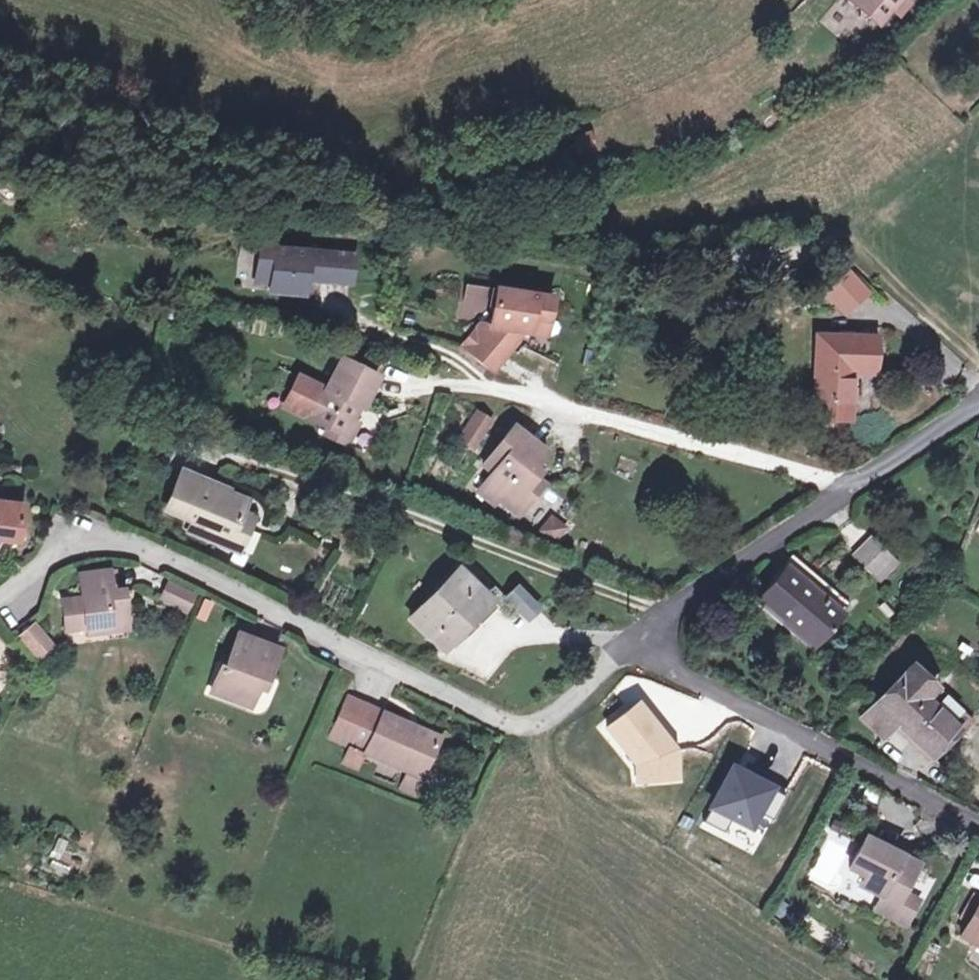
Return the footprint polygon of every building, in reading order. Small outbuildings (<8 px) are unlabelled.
[(860,10),(860,17),(868,16),(879,25),(892,9),(900,16),(911,3),(908,0),(848,0),(860,10)] [(319,281),(321,247),(259,242),(257,270),(272,271),(271,284),(270,292),(305,295),(306,280),(319,281)] [(354,250),(321,247),(319,281),(351,283),(354,250)] [(272,271),(257,270),(256,283),(271,284),(272,271)] [(844,315),(866,295),(848,275),(826,295),(844,315)] [(500,362),(517,340),(512,334),(515,331),(530,333),(532,318),(549,320),(552,297),(496,289),(491,326),(480,324),(461,348),(492,373),(500,362)] [(532,318),(530,333),(546,336),(549,320),(532,318)] [(852,374),(852,372),(875,373),(875,338),(817,336),(815,419),(850,420),(851,383),(845,383),(846,374),(852,374)] [(299,376),(285,406),(330,428),(327,434),(348,445),(358,424),(351,421),(359,405),(363,408),(378,377),(341,359),(327,390),(299,376)] [(472,452),(491,421),(477,413),(458,443),(472,452)] [(478,490),(498,506),(501,501),(522,517),(537,497),(527,490),(536,478),(531,474),(547,453),(513,427),(490,455),(499,462),(492,472),(478,490)] [(483,465),(492,472),(499,462),(490,455),(483,465)] [(182,474),(168,510),(195,521),(191,531),(239,550),(248,528),(237,524),(242,512),(246,500),(182,474)] [(527,490),(537,497),(546,485),(536,478),(527,490)] [(18,541),(22,505),(0,503),(0,539),(18,541)] [(242,512),(237,524),(248,528),(253,517),(242,512)] [(554,542),(565,528),(552,518),(541,531),(554,542)] [(853,557),(875,578),(894,558),(872,537),(853,557)] [(814,648),(850,604),(795,558),(758,601),(814,648)] [(894,558),(875,578),(880,583),(899,562),(894,558)] [(443,649),(450,642),(454,645),(466,633),(462,629),(490,600),(458,570),(412,619),(443,649)] [(108,571),(78,575),(82,603),(64,606),(67,629),(85,627),(86,634),(110,631),(109,619),(129,616),(126,590),(111,592),(108,571)] [(169,583),(161,599),(187,611),(194,595),(169,583)] [(503,602),(520,618),(532,606),(515,589),(503,602)] [(210,603),(203,600),(196,616),(203,619),(210,603)] [(466,633),(454,645),(457,649),(497,608),(490,600),(462,629),(466,633)] [(129,616),(109,619),(110,631),(131,628),(129,616)] [(35,626),(22,637),(41,662),(54,651),(35,626)] [(212,692),(252,707),(264,674),(269,676),(279,650),(238,635),(225,669),(221,668),(212,692)] [(933,757),(958,730),(961,733),(973,721),(912,664),(862,717),(883,736),(896,722),(891,718),(895,714),(908,727),(904,730),(933,757)] [(351,747),(369,706),(350,698),(332,739),(351,747)] [(650,783),(679,781),(676,751),(638,704),(607,729),(637,766),(648,765),(650,783)] [(351,747),(366,753),(408,772),(423,778),(438,744),(407,730),(410,724),(369,706),(351,747)] [(896,722),(904,730),(908,727),(895,714),(891,718),(896,722)] [(410,724),(407,730),(438,744),(440,738),(410,724)] [(958,730),(933,757),(937,760),(961,733),(958,730)] [(366,753),(351,747),(344,763),(359,770),(366,753)] [(648,765),(637,766),(638,784),(650,783),(648,765)] [(786,798),(732,770),(704,824),(725,835),(732,819),(744,825),(752,825),(758,814),(773,822),(786,798)] [(423,778),(408,772),(401,788),(415,795),(423,778)] [(865,876),(861,885),(884,897),(898,904),(893,915),(908,923),(923,892),(909,885),(919,864),(865,837),(849,868),(865,876)] [(969,923),(978,904),(978,898),(973,894),(960,919),(969,923)] [(879,908),(893,915),(898,904),(884,897),(879,908)] [(969,923),(962,937),(978,946),(978,904),(969,923)]
